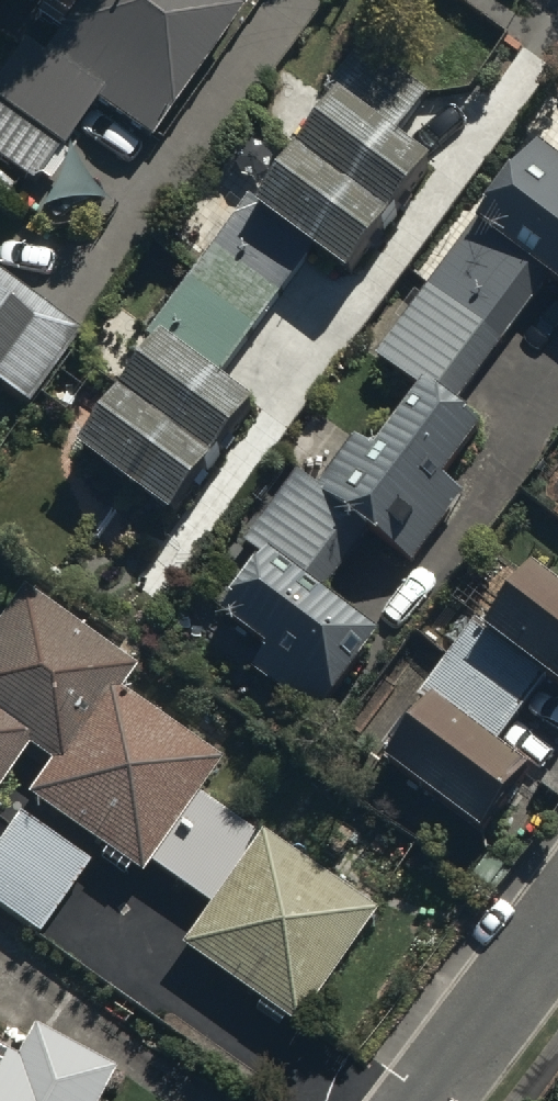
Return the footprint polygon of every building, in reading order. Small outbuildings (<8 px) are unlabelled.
[(0,80),(0,169),(40,198),(98,116),(154,155),(253,14),(233,0),(109,0),(60,70),(25,45),(0,80)] [(169,331),(88,443),(181,510),(263,396),(220,366),(311,240),(354,271),(440,153),(402,125),(452,56),(388,9),(264,181),(249,171),(146,314),(169,331)] [(384,370),(454,424),(551,296),(557,302),(557,162),(547,154),(384,370)] [(29,418),(81,346),(0,287),(0,396),(29,418)] [(268,660),(254,681),(332,735),(386,657),(322,613),(363,554),(409,586),(467,502),(451,491),(478,452),(424,414),(385,470),(361,453),(327,503),(299,483),(246,559),(276,579),(235,637),(268,660)] [(496,654),(557,703),(557,607),(543,595),(496,654)] [(22,601),(0,633),(0,802),(28,762),(50,777),(27,810),(141,890),(223,775),(120,702),(135,681),(22,601)] [(536,794),(440,723),(390,789),(487,861),(536,794)] [(377,925),(204,808),(156,879),(210,916),(179,962),(297,1043),(377,925)] [(17,820),(0,843),(0,912),(43,943),(93,876),(17,820)] [(121,1086),(34,1038),(16,1073),(0,1064),(0,1100),(112,1100),(121,1086)]
